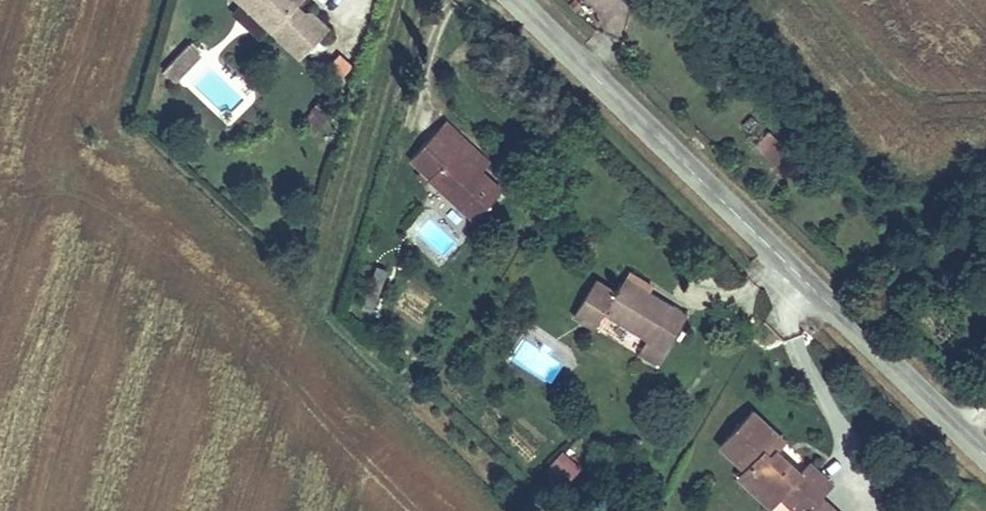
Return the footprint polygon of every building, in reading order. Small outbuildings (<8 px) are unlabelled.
[(240,0),(228,0),(228,7),(247,26),(257,25),(261,21),(240,0)] [(261,21),(290,48),(317,21),(302,6),(294,6),(288,0),(240,0),(261,21)] [(189,46),(178,35),(162,52),(173,63),(189,46)] [(173,63),(162,52),(154,60),(165,71),(173,63)] [(437,131),(450,117),(428,95),(390,134),(459,202),(485,176),(459,151),(437,131)] [(471,137),(450,117),(437,131),(459,151),(471,137)] [(628,264),(606,251),(602,257),(625,270),(628,264)] [(620,339),(639,348),(668,294),(625,270),(602,257),(592,274),(570,262),(550,298),(576,312),(583,296),(628,321),(620,339)] [(382,287),(387,269),(370,265),(366,284),(382,287)] [(746,485),(756,478),(766,466),(776,474),(796,450),(787,442),(777,452),(756,431),(766,420),(733,389),(699,423),(724,448),(717,455),(746,485)] [(565,486),(582,468),(563,450),(546,468),(565,486)] [(756,478),(776,499),(799,477),(811,464),(796,450),(776,474),(766,466),(756,478)] [(776,499),(769,506),(774,510),(816,510),(824,502),(799,477),(776,499)]
